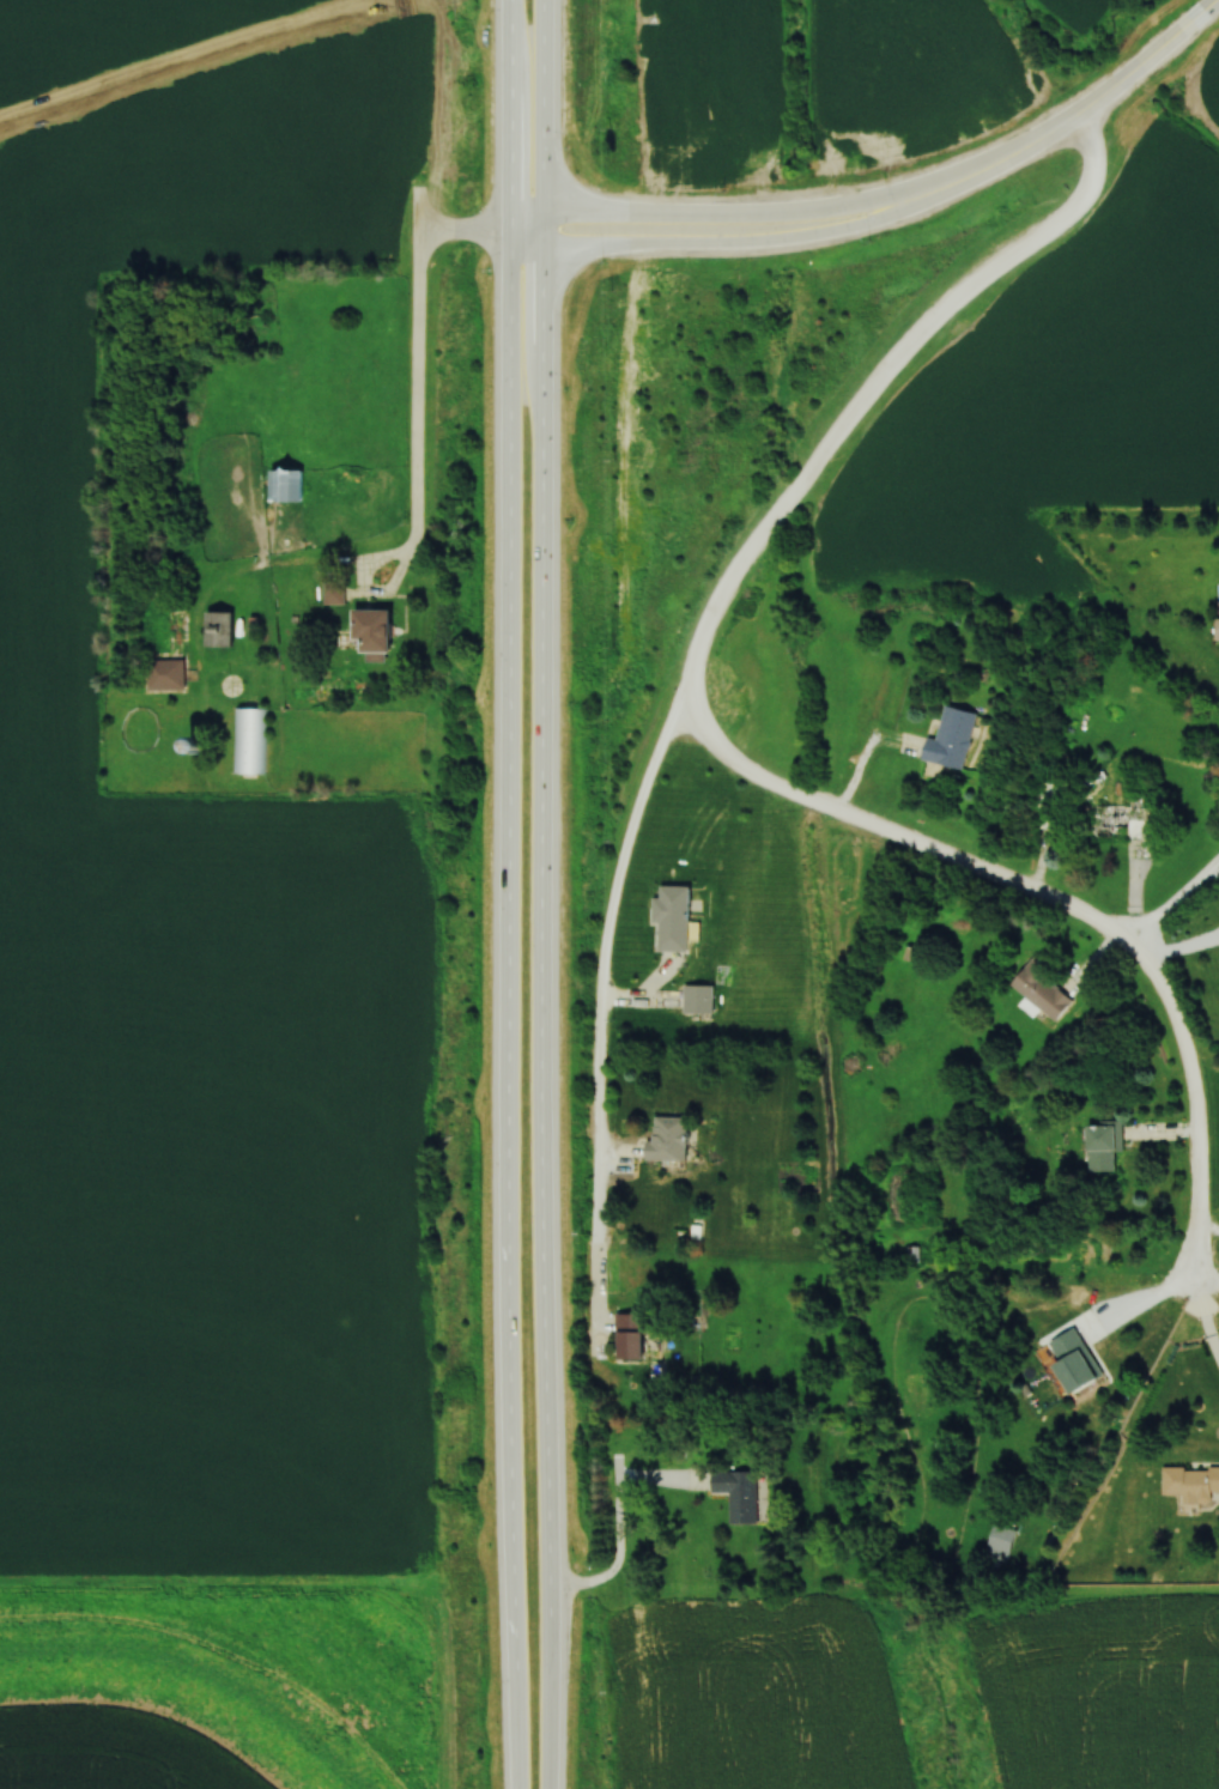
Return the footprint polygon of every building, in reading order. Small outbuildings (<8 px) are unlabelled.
[(273,504),(307,504),(307,472),(273,472),(273,504)] [(208,649),(236,649),(236,614),(208,614),(208,649)] [(162,668),(164,691),(186,688),(184,665),(162,668)] [(931,738),(926,761),(966,769),(979,711),(948,704),(940,740),(931,738)] [(233,709),(233,775),(266,775),(266,709),(233,709)] [(1152,804),(1097,804),(1097,839),(1152,840),(1152,804)] [(658,900),(658,924),(664,924),(663,952),(693,952),(694,888),(664,887),(664,900),(658,900)] [(1077,1000),(1051,981),(1058,972),(1038,957),(1015,988),(1060,1022),(1077,1000)] [(716,1015),(716,987),(686,987),(686,1015),(716,1015)] [(692,1118),(653,1118),(653,1161),(692,1161),(692,1118)] [(1122,1125),(1092,1125),(1092,1174),(1122,1174),(1122,1125)] [(920,1249),(910,1249),(910,1264),(920,1264),(920,1249)] [(650,1361),(650,1315),(618,1315),(618,1361),(650,1361)] [(1106,1379),(1077,1330),(1056,1343),(1066,1362),(1059,1366),(1077,1396),(1106,1379)] [(1166,1468),(1166,1496),(1187,1496),(1187,1511),(1200,1511),(1199,1504),(1213,1504),(1213,1493),(1218,1493),(1218,1468),(1166,1468)] [(760,1471),(714,1471),(714,1494),(732,1494),(732,1524),(760,1524),(760,1471)] [(1019,1532),(997,1525),(990,1548),(1011,1555),(1019,1532)]
